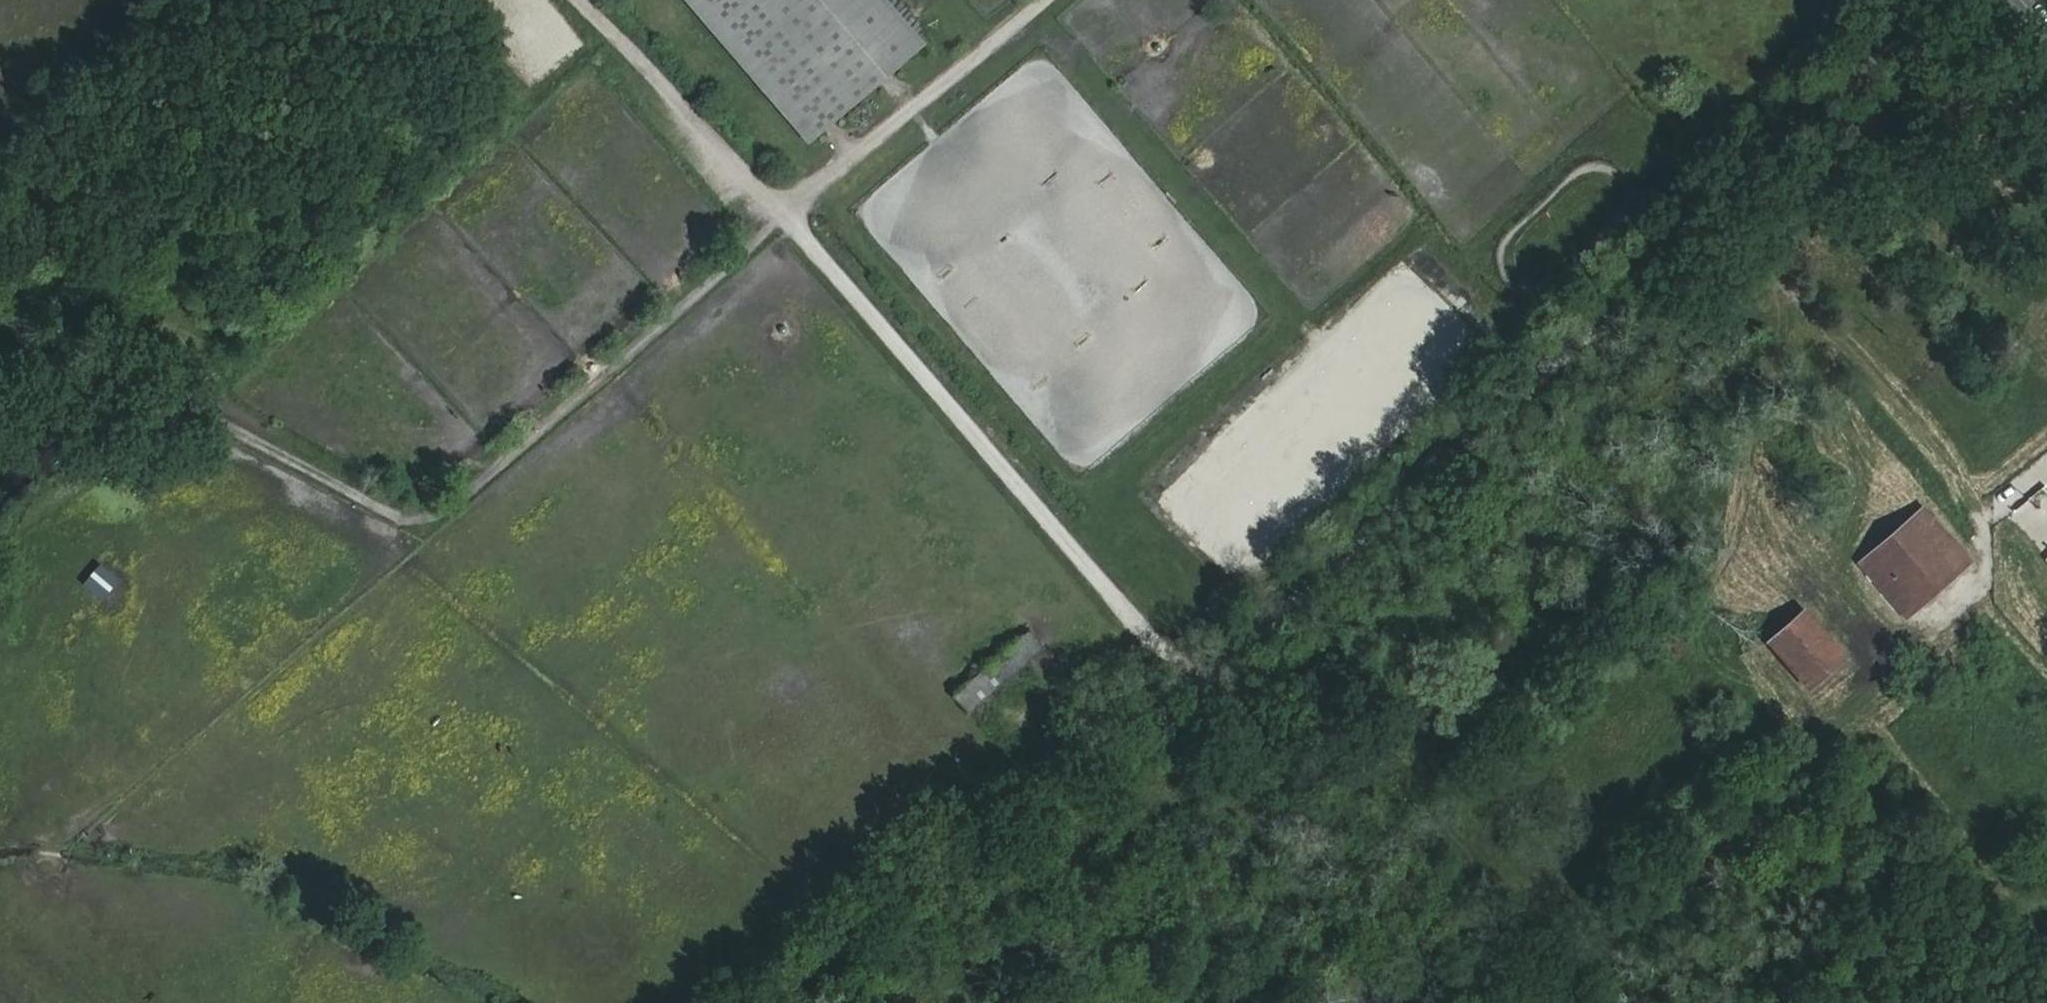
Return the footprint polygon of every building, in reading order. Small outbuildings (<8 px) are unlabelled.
[(893,0),(690,0),(829,152),(942,52),(893,0)] [(1915,631),(1964,587),(1937,556),(1952,540),(1938,523),(1865,586),(1915,631)] [(1937,556),(1964,587),(1981,570),(1952,540),(1937,556)] [(1803,711),(1819,695),(1783,654),(1813,626),(1798,609),(1752,652),(1803,711)] [(1783,654),(1819,695),(1849,667),(1813,626),(1783,654)] [(1031,631),(952,695),(967,714),(1046,649),(1031,631)]
